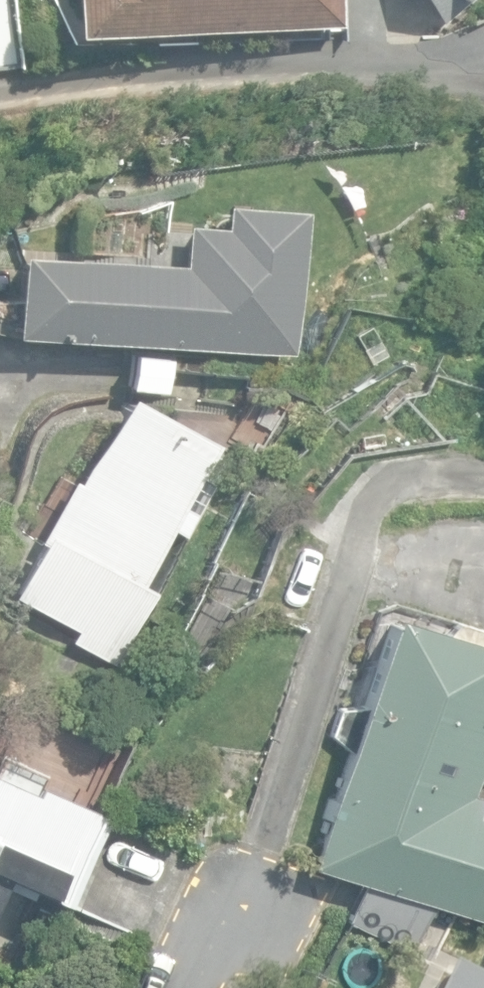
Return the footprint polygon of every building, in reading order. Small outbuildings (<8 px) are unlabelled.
[(24,64),(18,0),(0,0),(0,66),(24,64)] [(70,32),(338,24),(337,0),(69,0),(70,32)] [(445,23),(471,0),(423,0),(445,23)] [(11,333),(294,353),(305,211),(226,205),(225,227),(186,224),(183,264),(16,252),(11,333)] [(130,387),(164,390),(168,356),(133,353),(130,387)] [(69,643),(120,671),(137,640),(132,637),(157,591),(145,584),(176,528),(190,536),(229,464),(216,457),(223,445),(125,392),(76,481),(71,478),(67,485),(8,594),(75,631),(69,643)] [(483,922),(483,796),(469,791),(483,744),(483,646),(390,616),(361,706),(338,710),(330,735),(347,753),(311,867),(365,884),(379,888),(483,922)] [(58,901),(99,812),(32,782),(28,790),(0,777),(0,874),(58,901)] [(348,923),(413,951),(430,910),(363,888),(348,923)] [(442,966),(432,987),(483,987),(483,985),(442,966)]
